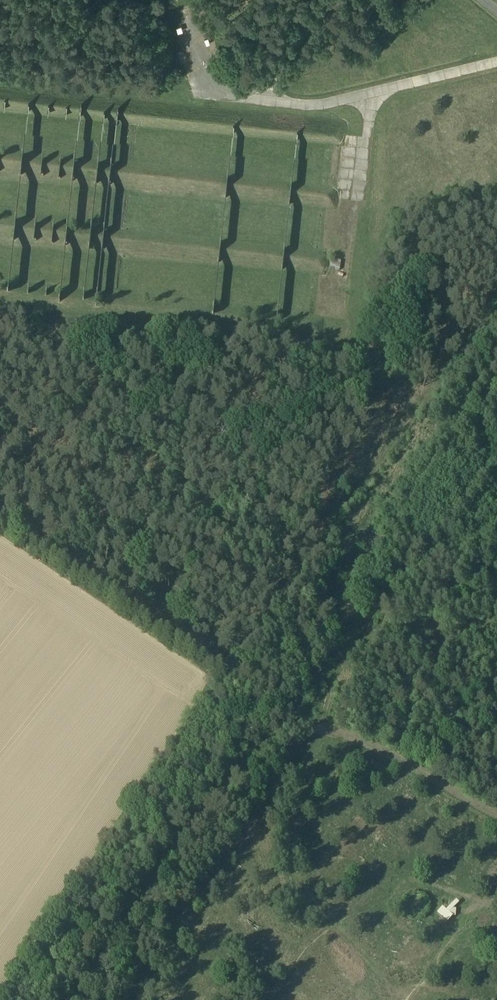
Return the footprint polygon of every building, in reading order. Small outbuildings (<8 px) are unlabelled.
[(332,258),(330,266),(340,268),(341,261),(332,258)] [(458,911),(455,907),(459,903),(456,900),(446,910),(442,907),(436,913),(447,923),(458,911)]
